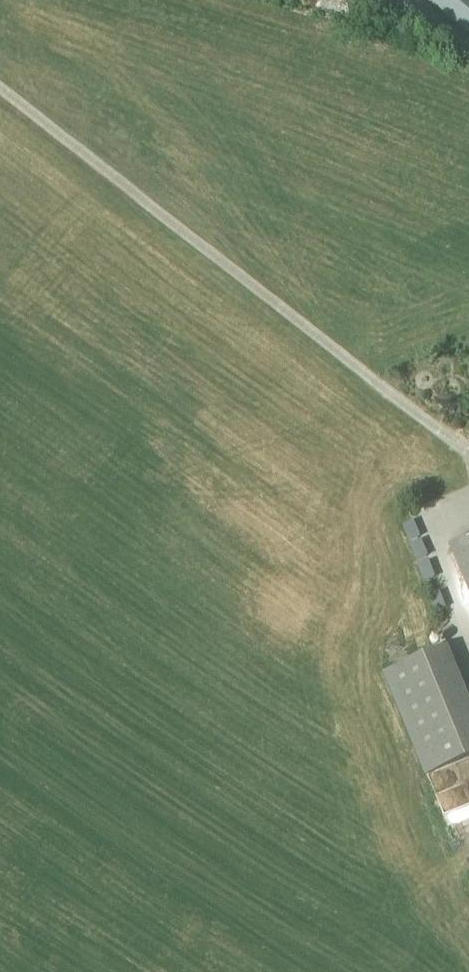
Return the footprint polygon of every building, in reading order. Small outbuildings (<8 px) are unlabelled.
[(468,34),(468,0),(428,0),(468,34)] [(468,596),(468,536),(448,545),(468,596)] [(426,777),(468,759),(468,696),(449,647),(383,675),(426,777)] [(468,809),(468,787),(441,798),(449,817),(468,809)]
